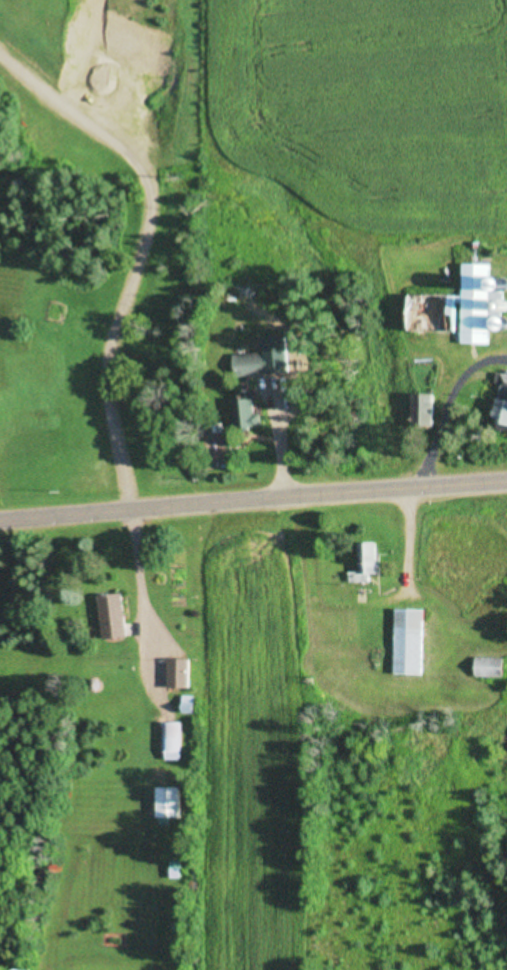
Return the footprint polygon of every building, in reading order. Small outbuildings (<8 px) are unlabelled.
[(399,333),(455,334),(455,345),(490,346),(490,314),(505,314),(505,303),(484,303),(484,265),(456,264),(456,297),(399,296),(399,333)] [(232,380),(264,374),(260,352),(228,358),(232,380)] [(250,416),(250,394),(235,394),(235,400),(229,400),(230,431),(256,430),(256,416),(250,416)] [(430,430),(430,395),(405,395),(405,430),(430,430)] [(506,434),(506,403),(489,399),(483,428),(506,434)] [(355,573),(345,573),(345,584),(378,583),(376,544),(354,544),(355,573)] [(118,594),(94,596),(97,640),(121,639),(118,594)] [(389,675),(421,675),(422,610),(390,610),(389,675)] [(471,678),(500,678),(500,659),(471,659),(471,678)] [(162,660),(162,690),(186,690),(186,660),(162,660)] [(191,715),(191,697),(177,697),(177,715),(191,715)] [(180,724),(159,724),(159,755),(180,755),(180,724)] [(178,789),(151,789),(151,819),(178,819),(178,789)] [(178,880),(178,863),(166,863),(166,880),(178,880)]
